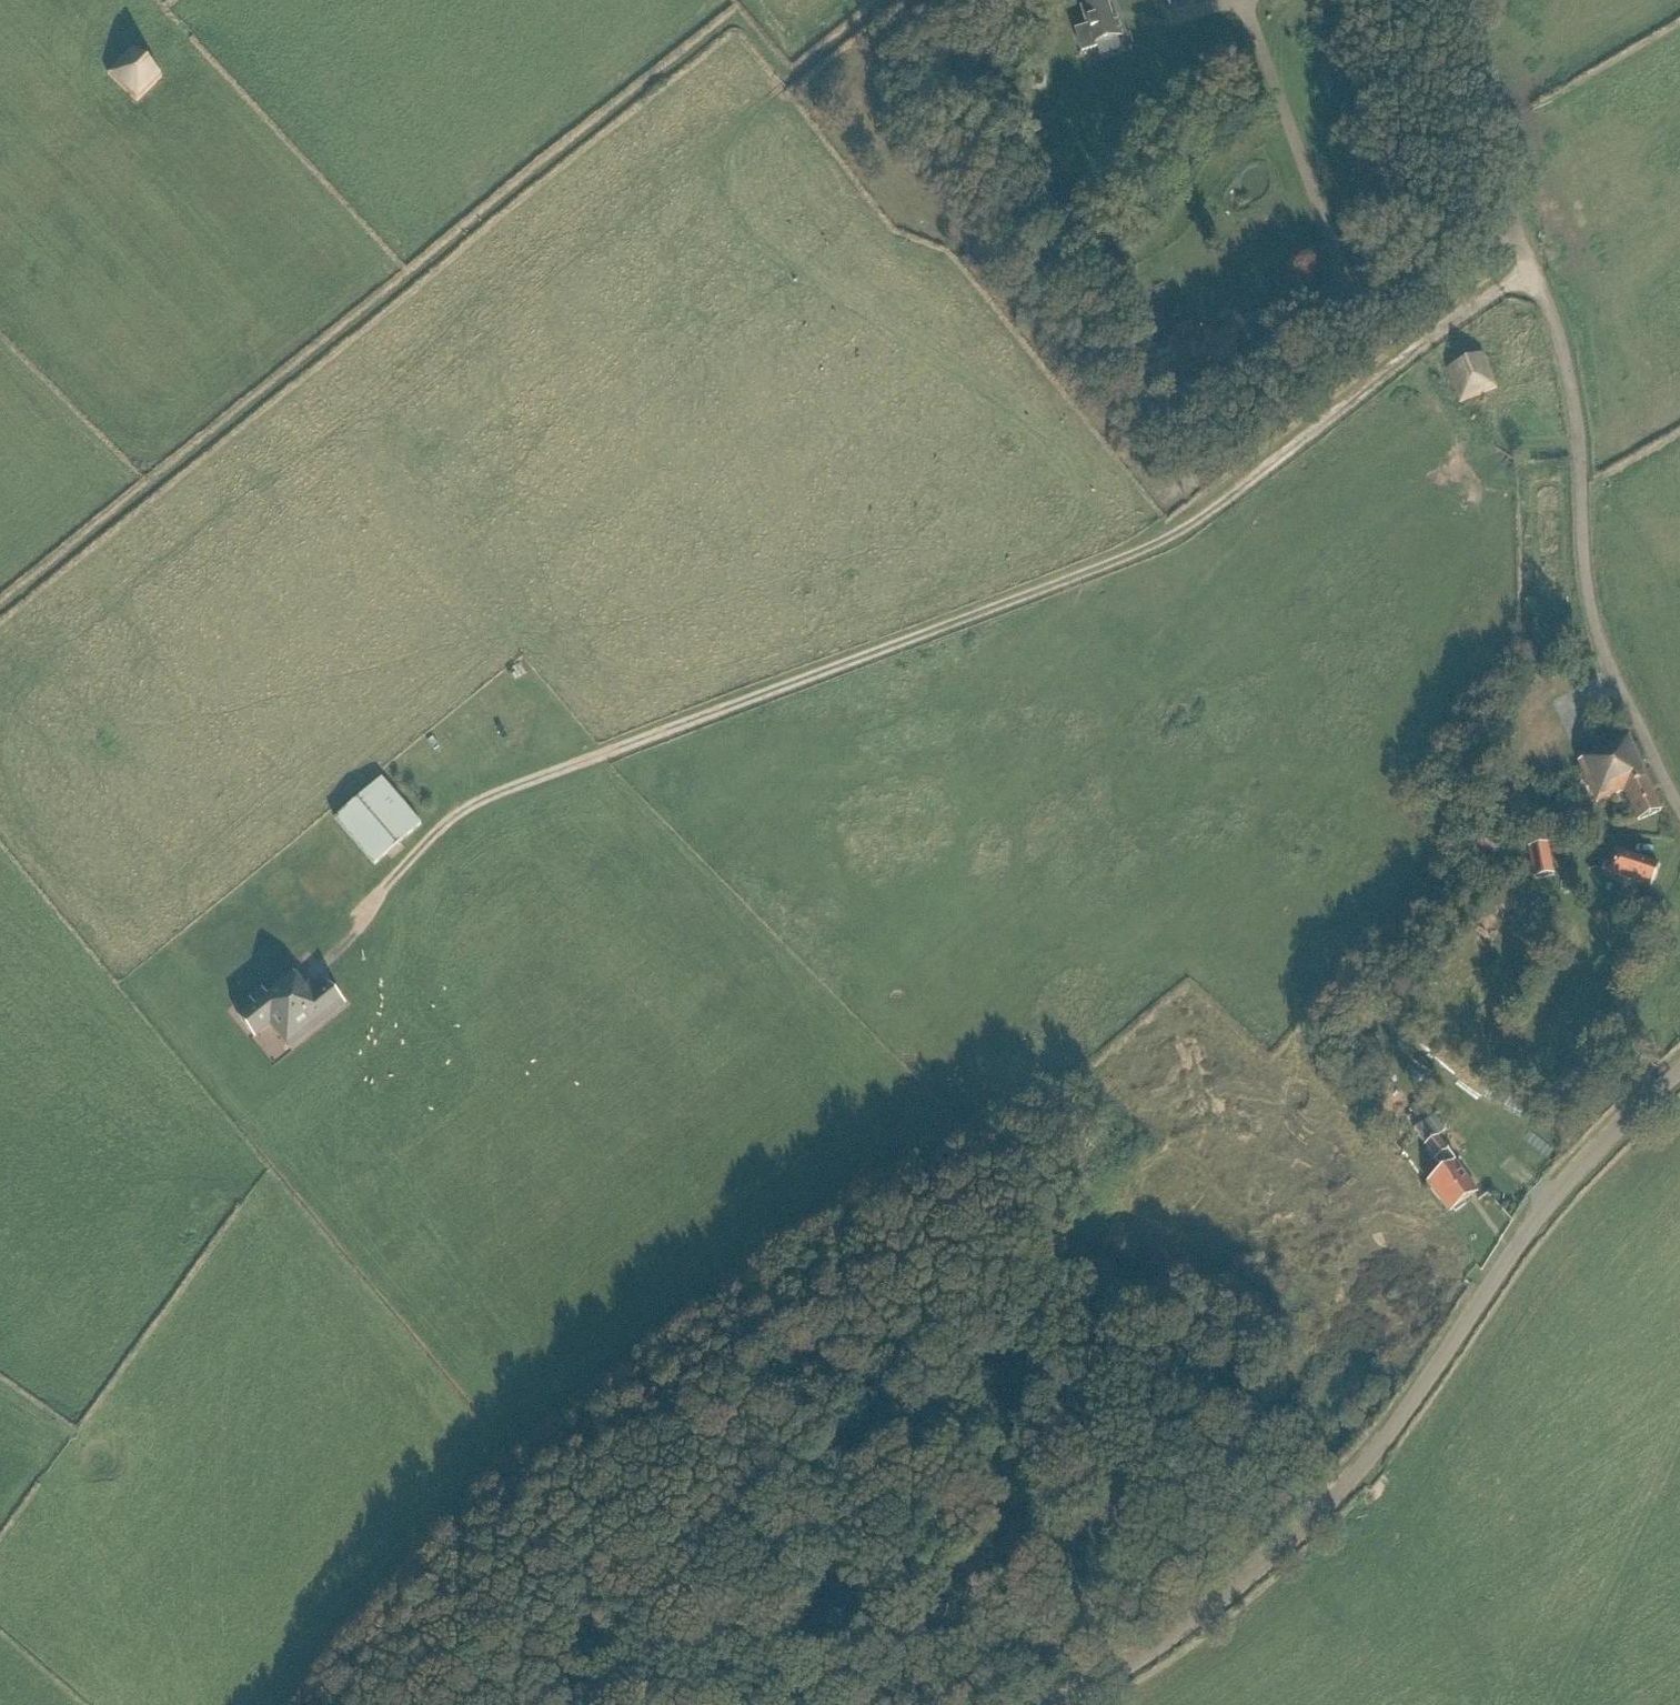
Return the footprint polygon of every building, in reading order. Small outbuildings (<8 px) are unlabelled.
[(1097,49),(1096,45),(1123,36),(1117,17),(1113,19),(1107,1),(1082,9),(1089,28),(1077,32),(1084,54),(1097,49)] [(132,51),(110,74),(137,100),(159,77),(132,51)] [(1483,356),(1447,370),(1460,404),(1496,390),(1483,356)] [(1592,755),(1573,762),(1590,804),(1622,791),(1636,824),(1659,815),(1627,736),(1590,751),(1592,755)] [(382,779),(335,820),(374,866),(421,823),(382,779)] [(1488,834),(1480,846),(1495,857),(1504,846),(1488,834)] [(1548,843),(1528,847),(1534,879),(1554,875),(1553,870),(1548,843)] [(1614,849),(1606,871),(1649,887),(1659,865),(1614,849)] [(254,1006),(239,1018),(255,1038),(271,1026),(290,1049),(346,1004),(330,985),(317,995),(309,985),(306,987),(295,973),(267,995),(263,990),(250,1000),(254,1006)] [(1425,1146),(1436,1138),(1445,1131),(1433,1115),(1424,1122),(1429,1128),(1418,1136),(1425,1146)] [(1436,1138),(1425,1146),(1444,1171),(1430,1181),(1435,1188),(1432,1189),(1440,1200),(1442,1199),(1451,1211),(1453,1209),(1455,1212),(1463,1206),(1462,1204),(1467,1200),(1463,1194),(1472,1187),(1436,1138)]
